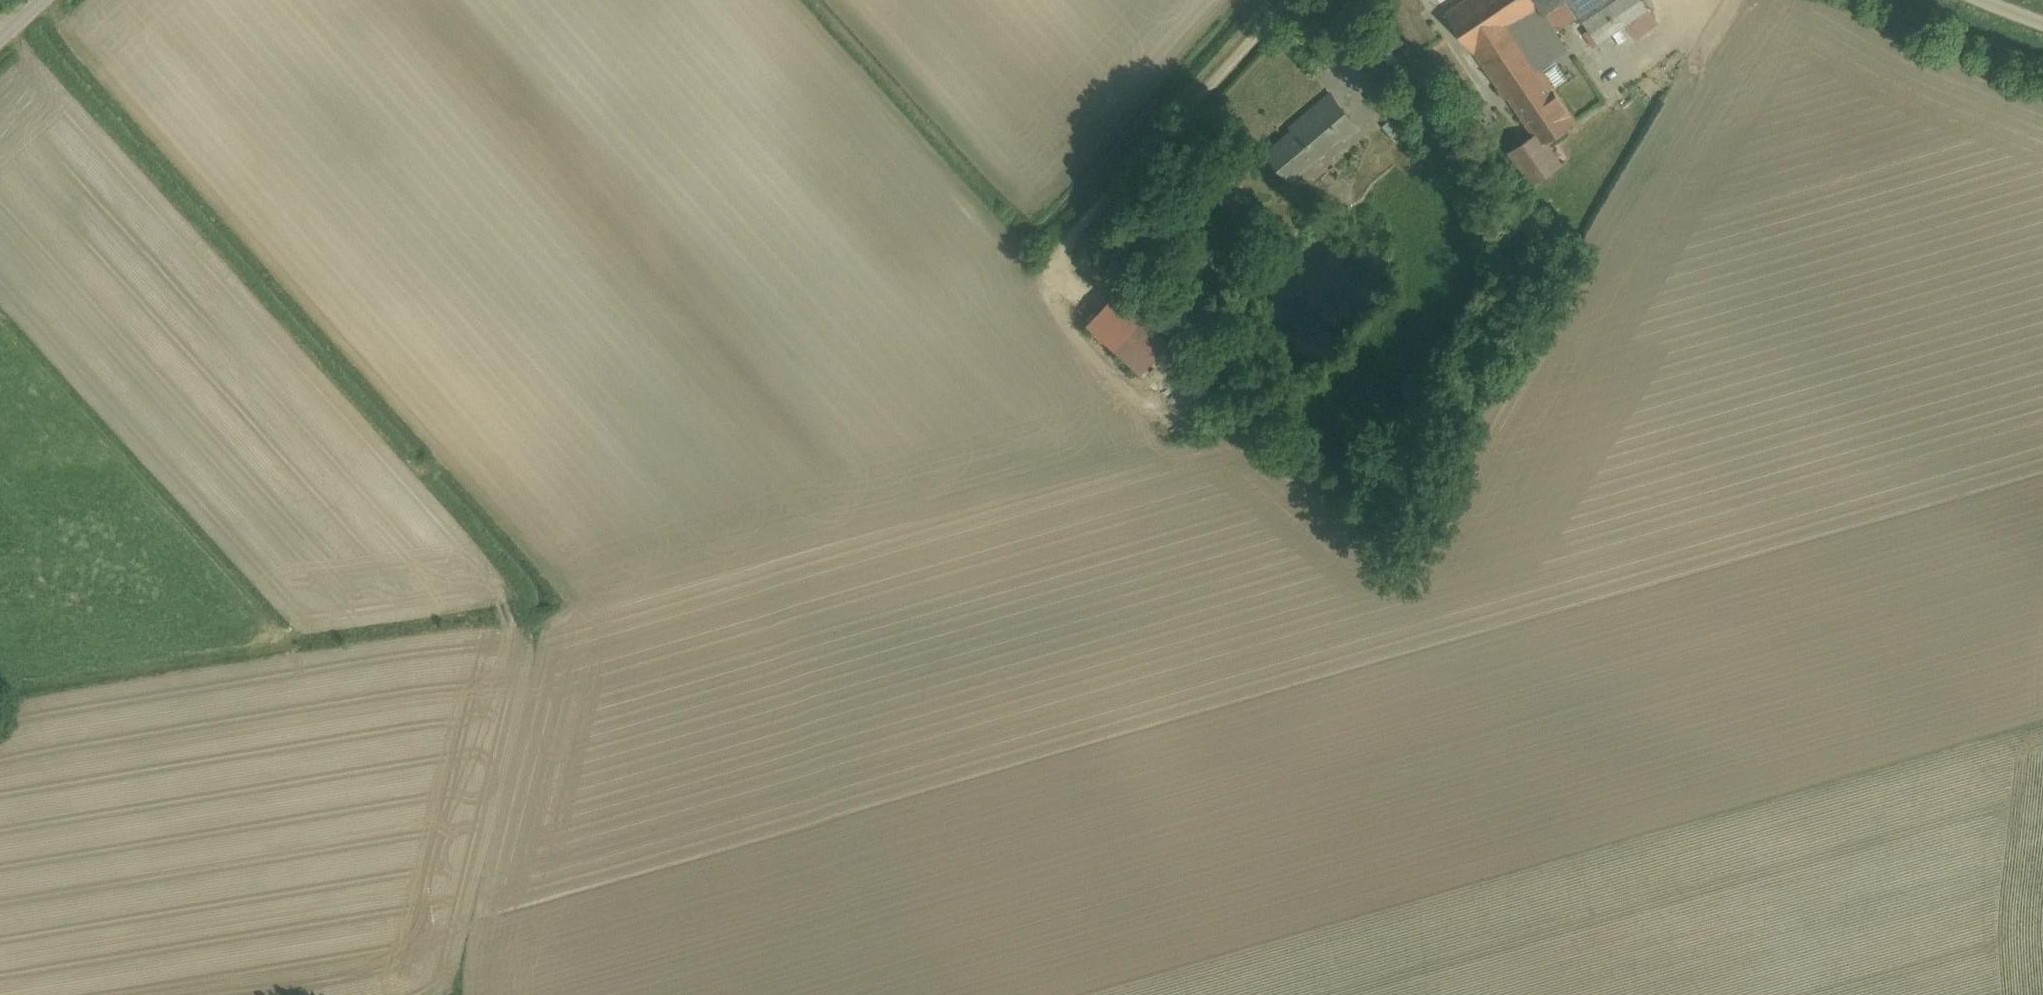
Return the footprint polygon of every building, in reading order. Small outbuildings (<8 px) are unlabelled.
[(1433,14),(1529,143),(1581,105),(1546,59),(1575,38),(1547,0),(1452,0),(1433,14)] [(1610,31),(1652,0),(1587,0),(1610,31)] [(1329,98),(1265,151),(1297,190),(1361,137),(1329,98)] [(1395,121),(1386,129),(1400,144),(1409,136),(1395,121)] [(1543,138),(1518,159),(1544,190),(1569,169),(1543,138)] [(1169,330),(1122,285),(1093,316),(1139,360),(1169,330)]
